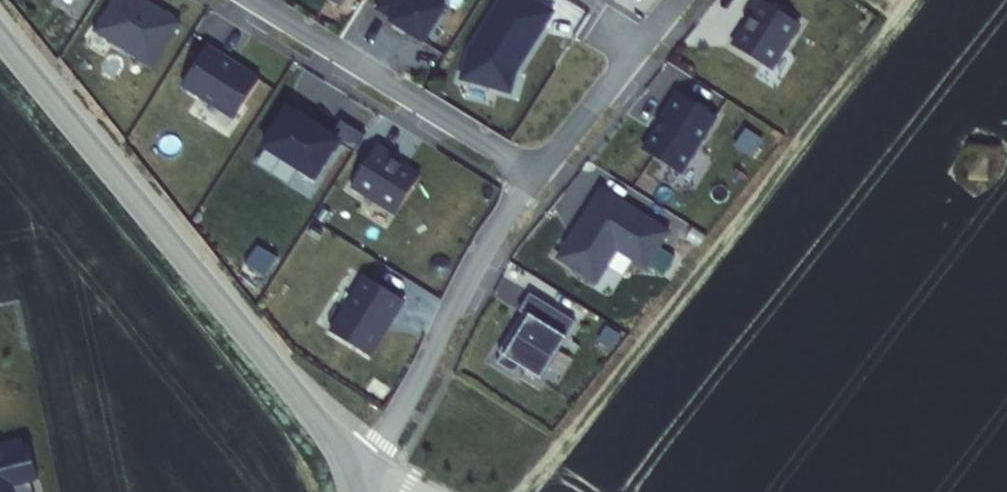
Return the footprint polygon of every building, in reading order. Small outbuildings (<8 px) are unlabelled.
[(142,0),(116,0),(96,32),(153,68),(180,24),(142,0)] [(444,10),(429,0),(382,0),(376,10),(392,20),(390,23),(423,43),(444,10)] [(553,13),(533,0),(501,0),(469,52),(461,80),(505,93),(512,70),(519,58),(524,61),(553,13)] [(799,25),(759,0),(758,0),(747,18),(750,20),(732,48),(770,71),(799,25)] [(233,123),(260,81),(207,47),(180,90),(233,123)] [(678,93),(655,129),(658,131),(644,152),(681,175),(717,118),(678,93)] [(338,142),(355,153),(365,136),(341,121),(331,136),(288,108),(264,147),(314,179),(338,142)] [(393,157),(376,147),(352,185),(397,214),(419,179),(391,160),(393,157)] [(646,269),(669,233),(602,190),(580,230),(582,231),(578,238),(575,239),(563,260),(580,271),(578,274),(600,288),(622,254),(646,269)] [(248,263),(268,275),(279,255),(260,244),(248,263)] [(363,279),(328,334),(365,358),(390,319),(392,321),(403,304),(363,279)] [(570,342),(581,326),(540,300),(529,317),(533,319),(508,360),(511,362),(506,369),(525,381),(529,375),(547,387),(574,345),(570,342)] [(0,450),(0,491),(33,491),(29,480),(38,478),(28,444),(1,452),(0,450)]
